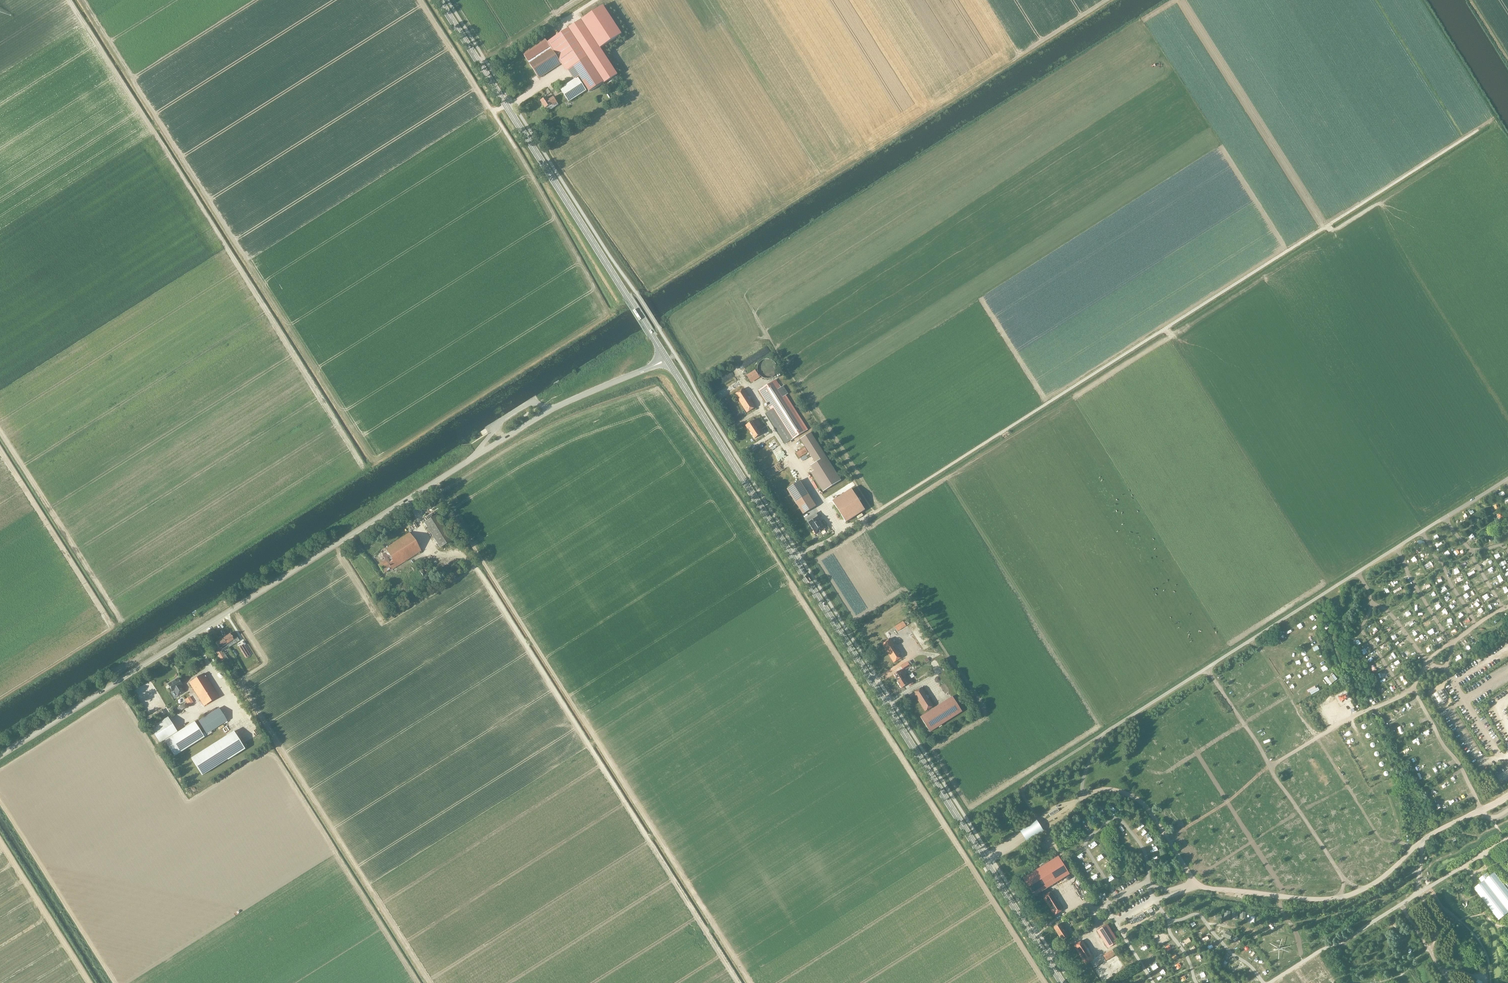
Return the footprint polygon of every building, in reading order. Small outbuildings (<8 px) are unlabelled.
[(621,34),(602,6),(580,21),(587,32),(599,49),(621,34)] [(575,40),(587,32),(580,21),(567,29),(575,40)] [(575,40),(567,29),(547,42),(551,49),(561,64),(565,69),(566,68),(573,80),(577,77),(579,76),(572,67),(586,58),(586,57),(575,40)] [(586,57),(587,57),(599,49),(587,32),(575,40),(586,57)] [(529,63),(551,49),(547,42),(544,37),(521,51),(529,63)] [(551,49),(529,63),(539,78),(561,64),(551,49)] [(599,49),(587,57),(603,83),(616,75),(599,49)] [(603,83),(587,57),(586,57),(586,58),(572,67),(589,92),(603,83)] [(569,102),(586,91),(577,77),(573,80),(560,89),(569,102)] [(540,101),(545,108),(551,104),(552,106),(557,103),(553,97),(549,100),(547,97),(540,101)] [(777,369),(777,368),(777,367),(777,366),(776,365),(776,364),(775,363),(774,362),(774,361),(773,361),(772,360),(771,360),(770,359),(769,359),(767,359),(766,359),(765,359),(764,360),(763,360),(762,360),(761,361),(761,362),(760,362),(759,363),(759,364),(758,365),(758,366),(758,367),(757,368),(757,369),(757,370),(758,371),(758,372),(758,373),(759,374),(759,375),(760,375),(761,376),(761,377),(762,377),(763,378),(764,378),(765,378),(766,379),(767,379),(768,379),(769,378),(771,378),(772,377),(773,377),(774,376),(775,375),(775,374),(776,373),(777,372),(777,371),(777,370),(777,369)] [(759,376),(755,370),(747,375),(751,382),(759,376)] [(807,430),(786,396),(788,394),(783,386),(781,388),(776,380),(759,391),(771,410),(766,413),(785,444),(807,430)] [(754,402),(752,403),(743,389),(735,394),(747,413),(756,407),(754,402)] [(730,408),(734,406),(731,399),(726,402),(730,408)] [(756,428),(761,425),(758,420),(755,422),(754,420),(745,426),(747,429),(748,428),(750,432),(756,428)] [(758,430),(756,428),(750,432),(755,438),(763,433),(760,429),(758,430)] [(811,473),(823,492),(841,480),(811,433),(800,439),(815,463),(810,466),(814,471),(811,473)] [(776,460),(785,455),(774,435),(765,440),(776,460)] [(759,441),(751,448),(754,451),(762,444),(759,441)] [(791,448),(794,452),(803,446),(800,442),(791,448)] [(799,457),(807,452),(805,447),(796,453),(799,457)] [(786,485),(801,511),(814,504),(799,478),(786,485)] [(865,510),(858,499),(851,489),(832,501),(846,522),(865,510)] [(440,548),(453,540),(437,514),(424,522),(440,548)] [(817,517),(808,523),(816,535),(817,534),(818,536),(821,534),(820,532),(824,529),(822,526),(823,525),(821,522),(820,523),(817,517)] [(409,533),(380,552),(385,561),(378,565),(383,573),(390,569),(390,570),(421,551),(409,533)] [(424,579),(435,572),(430,563),(418,570),(424,579)] [(897,632),(906,626),(903,621),(894,627),(897,632)] [(223,638),(226,644),(234,639),(230,634),(223,638)] [(228,647),(226,644),(223,638),(215,643),(220,650),(216,652),(222,661),(226,659),(221,652),(228,647)] [(894,663),(902,657),(890,639),(882,644),(894,663)] [(903,671),(910,666),(910,665),(912,664),(909,661),(907,662),(900,666),(903,671)] [(905,676),(904,674),(901,670),(893,675),(897,681),(905,676)] [(204,706),(219,697),(204,674),(189,683),(204,706)] [(908,680),(907,679),(905,676),(897,681),(902,688),(908,684),(909,686),(913,684),(910,679),(908,680)] [(178,696),(184,692),(180,687),(182,685),(178,678),(168,684),(173,691),(171,692),(174,698),(177,696),(178,696)] [(925,712),(933,706),(921,687),(913,693),(925,712)] [(184,698),(188,704),(193,701),(189,695),(184,698)] [(952,696),(920,717),(930,732),(962,712),(952,696)] [(207,734),(227,721),(219,708),(198,721),(207,734)] [(194,722),(178,732),(168,717),(151,728),(160,743),(165,741),(174,756),(204,737),(207,736),(204,732),(202,734),(194,722)] [(191,758),(202,775),(245,748),(234,731),(191,758)] [(1024,878),(1034,895),(1069,875),(1058,857),(1044,866),(1043,863),(1039,865),(1041,868),(1024,878)] [(1474,888),(1499,920),(1507,913),(1507,891),(1494,872),(1489,876),(1486,873),(1479,879),(1481,882),(1474,888)] [(1054,915),(1063,910),(1051,891),(1042,897),(1054,915)] [(1131,925),(1145,916),(1143,913),(1129,921),(1131,925)] [(1058,934),(1064,930),(1062,928),(1065,927),(1062,922),(1054,928),(1058,934)] [(1118,941),(1114,935),(1107,924),(1098,930),(1109,947),(1114,944),(1118,941)] [(1070,936),(1068,931),(1066,929),(1064,930),(1058,934),(1062,941),(1070,936)] [(1082,940),(1073,946),(1085,965),(1094,959),(1082,940)] [(1112,950),(1103,955),(1106,960),(1115,955),(1112,950)]
